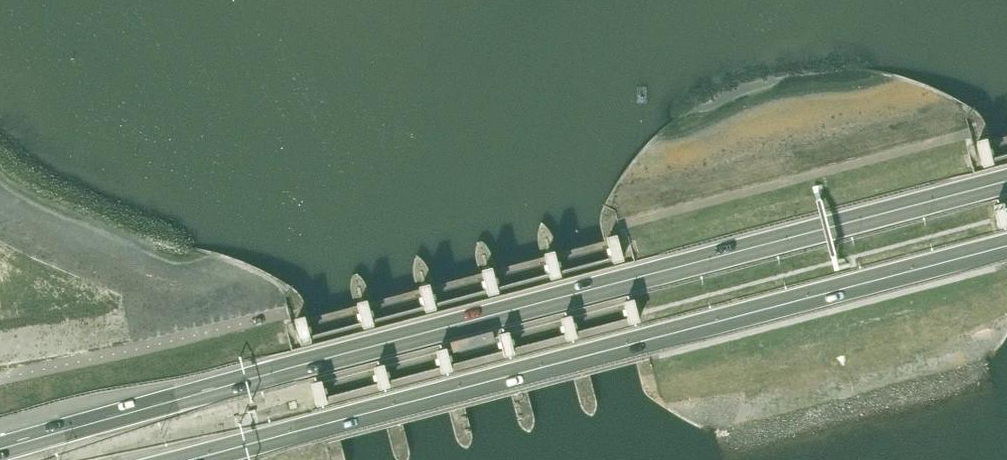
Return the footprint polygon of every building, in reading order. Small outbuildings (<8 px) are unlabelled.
[(616,235),(604,239),(607,253),(610,264),(623,261),(616,235)] [(557,251),(544,254),(548,268),(551,280),(564,276),(561,265),(557,251)] [(494,267),(482,270),(485,284),(488,296),(501,292),(498,281),(494,267)] [(432,283),(419,286),(423,300),(426,312),(438,309),(435,297),(432,283)] [(370,299),(357,302),(361,316),(364,328),(376,325),(373,313),(370,299)] [(307,315),(295,318),(301,344),(314,341),(311,329),(307,315)] [(453,352),(495,341),(492,332),(450,343),(453,352)] [(390,377),(387,364),(374,367),(377,380),(380,390),(392,387),(390,377)] [(327,393),(324,380),(311,383),(317,406),(330,403),(327,393)]
